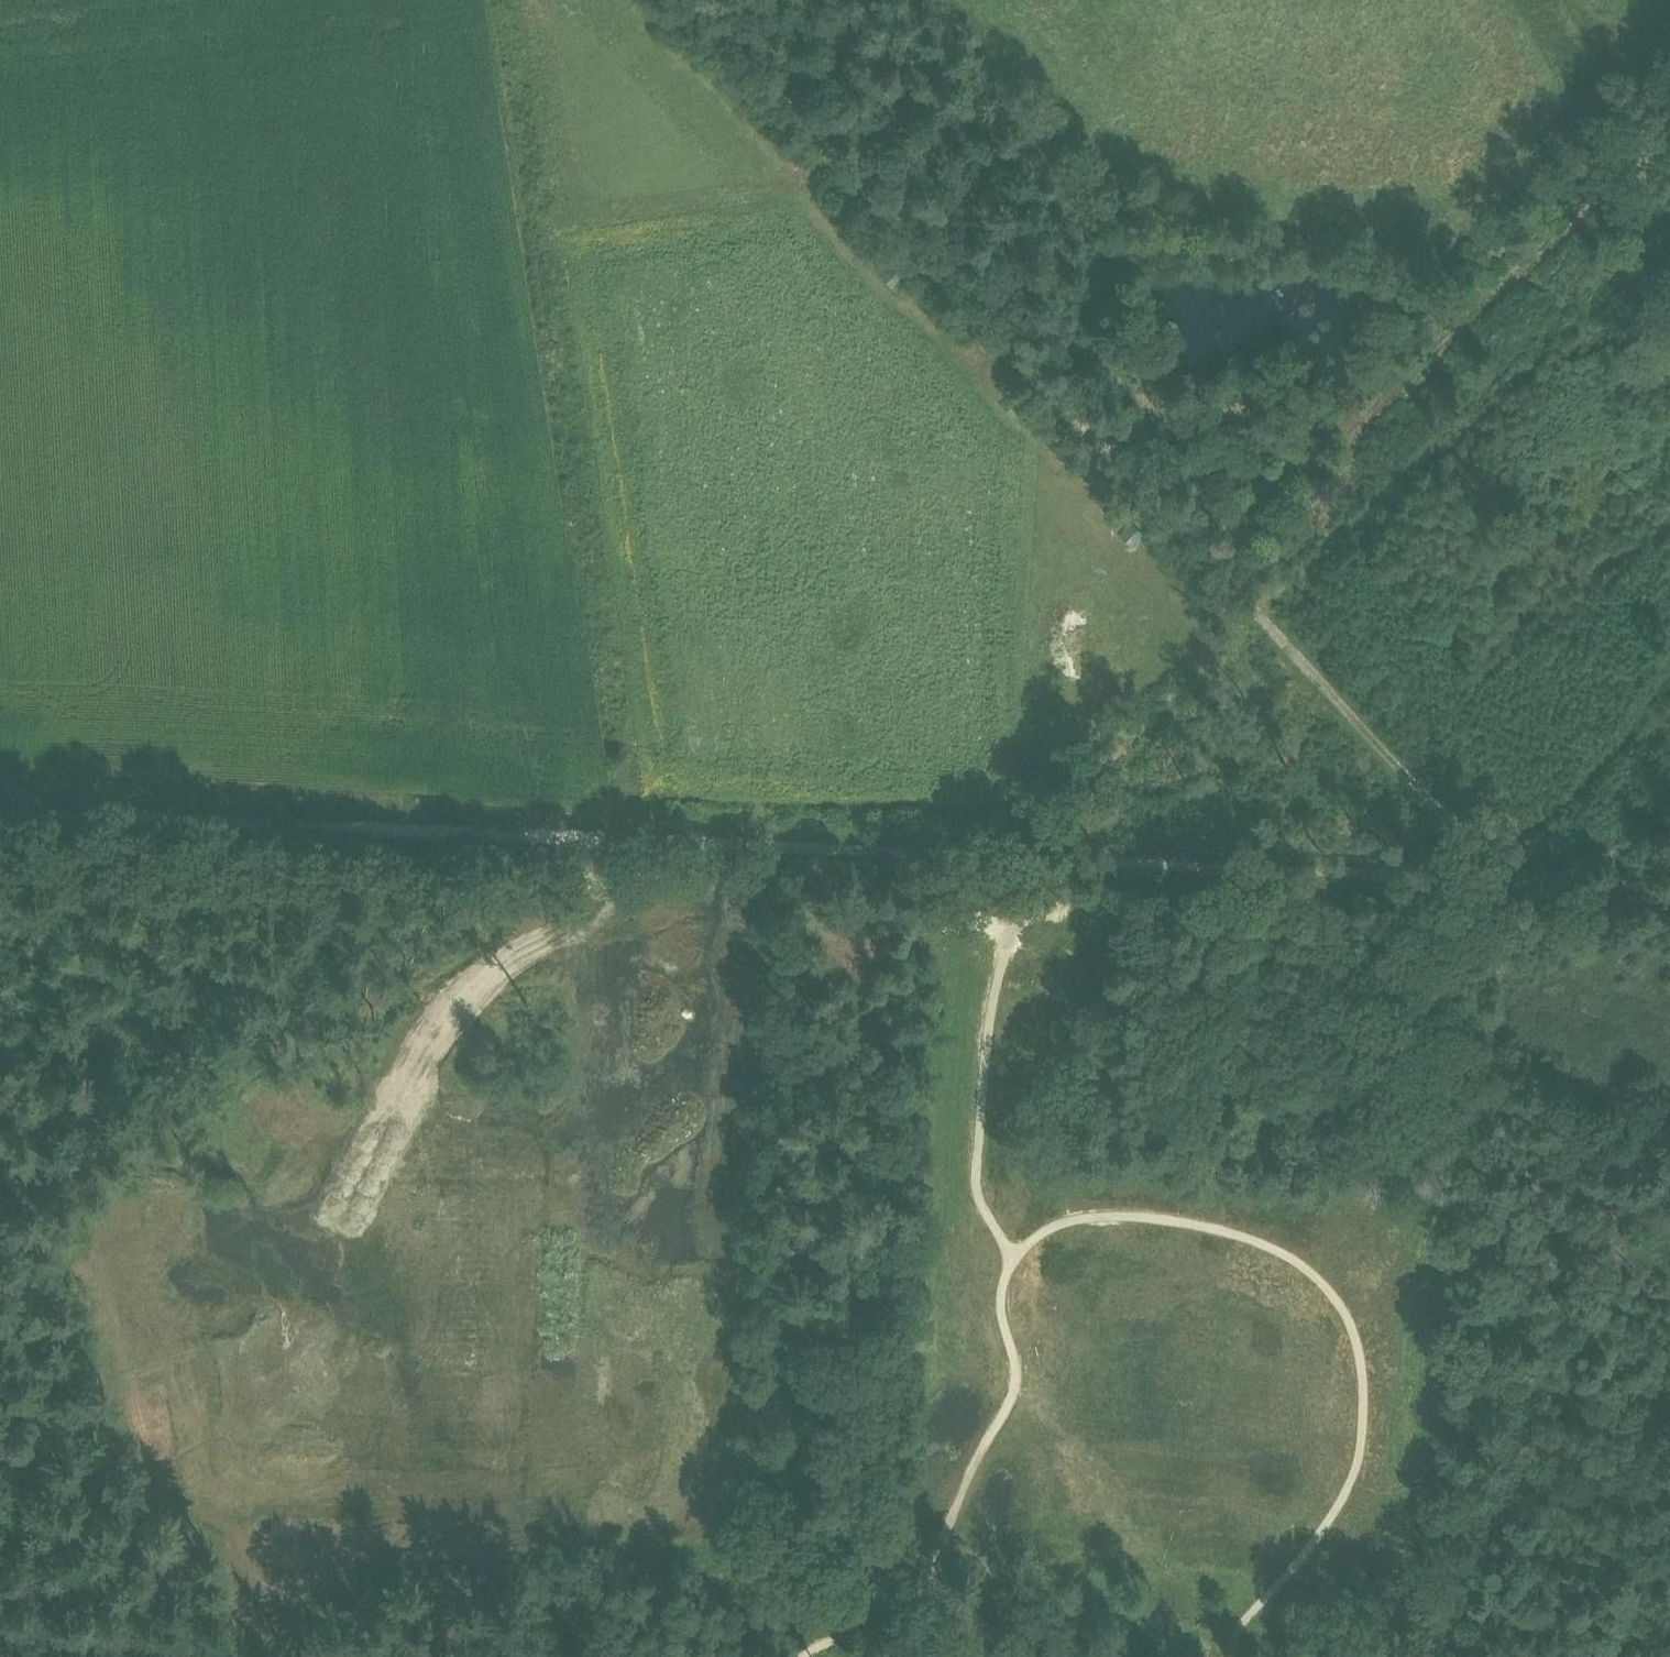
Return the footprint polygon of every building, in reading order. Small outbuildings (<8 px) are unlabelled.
[(1144,532),(1129,519),(1117,534),(1131,546),(1144,532)]
